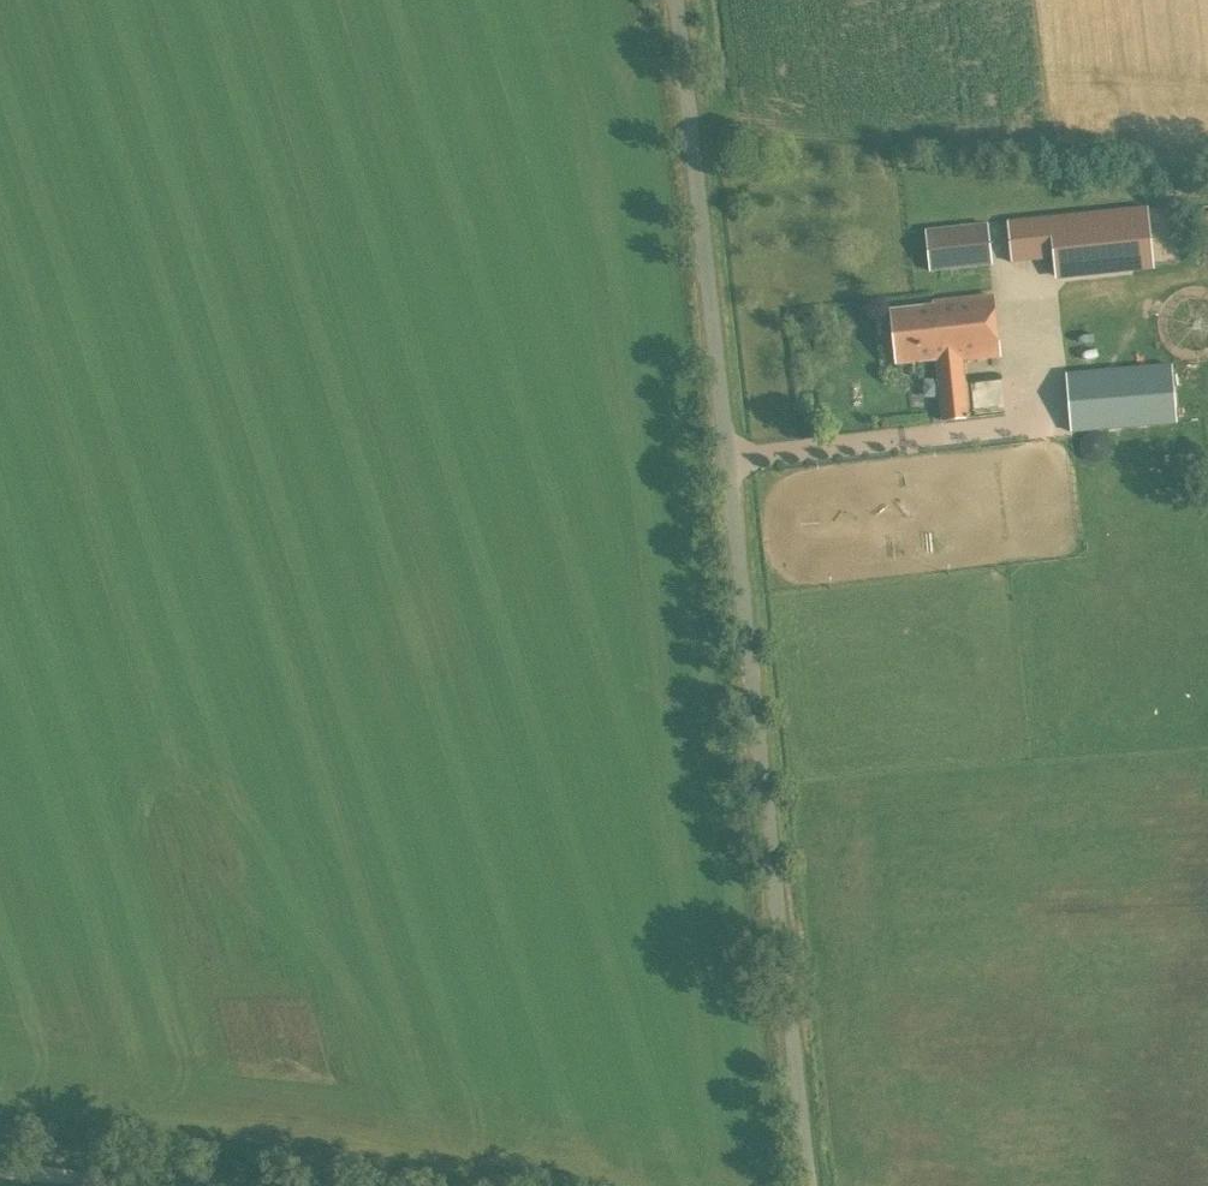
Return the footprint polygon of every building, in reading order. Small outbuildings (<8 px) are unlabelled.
[(1154,270),(1147,207),(1121,210),(1128,273),(1154,270)] [(931,271),(990,265),(985,225),(927,231),(931,271)] [(970,417),(964,359),(1002,355),(996,296),(937,303),(937,307),(896,311),(901,365),(940,361),(947,419),(970,417)] [(1068,426),(1177,414),(1171,361),(1105,368),(1105,373),(1063,378),(1068,426)] [(1077,447),(1077,448),(1077,449),(1077,450),(1077,451),(1078,451),(1078,452),(1078,453),(1078,454),(1079,454),(1079,455),(1079,456),(1080,456),(1080,457),(1081,458),(1082,459),(1083,459),(1083,460),(1084,460),(1084,461),(1085,461),(1086,462),(1087,462),(1088,462),(1088,463),(1089,463),(1090,463),(1091,463),(1092,463),(1093,463),(1094,463),(1095,463),(1096,463),(1097,463),(1098,463),(1099,462),(1100,462),(1101,461),(1102,461),(1102,460),(1103,460),(1104,459),(1105,458),(1106,457),(1106,456),(1107,456),(1107,455),(1108,454),(1108,453),(1108,452),(1109,451),(1109,450),(1109,449),(1109,448),(1109,447),(1109,446),(1109,445),(1109,444),(1109,443),(1108,442),(1108,441),(1107,440),(1107,439),(1107,438),(1106,438),(1106,437),(1105,437),(1105,436),(1104,435),(1103,435),(1103,434),(1102,434),(1101,434),(1101,433),(1100,433),(1099,432),(1098,432),(1097,432),(1096,432),(1095,431),(1094,431),(1093,431),(1092,431),(1091,431),(1090,432),(1089,432),(1088,432),(1087,432),(1086,433),(1085,433),(1085,434),(1084,434),(1083,434),(1083,435),(1082,435),(1082,436),(1081,437),(1080,438),(1079,439),(1079,440),(1079,441),(1078,441),(1078,442),(1078,443),(1077,444),(1077,445),(1077,446),(1077,447)]
